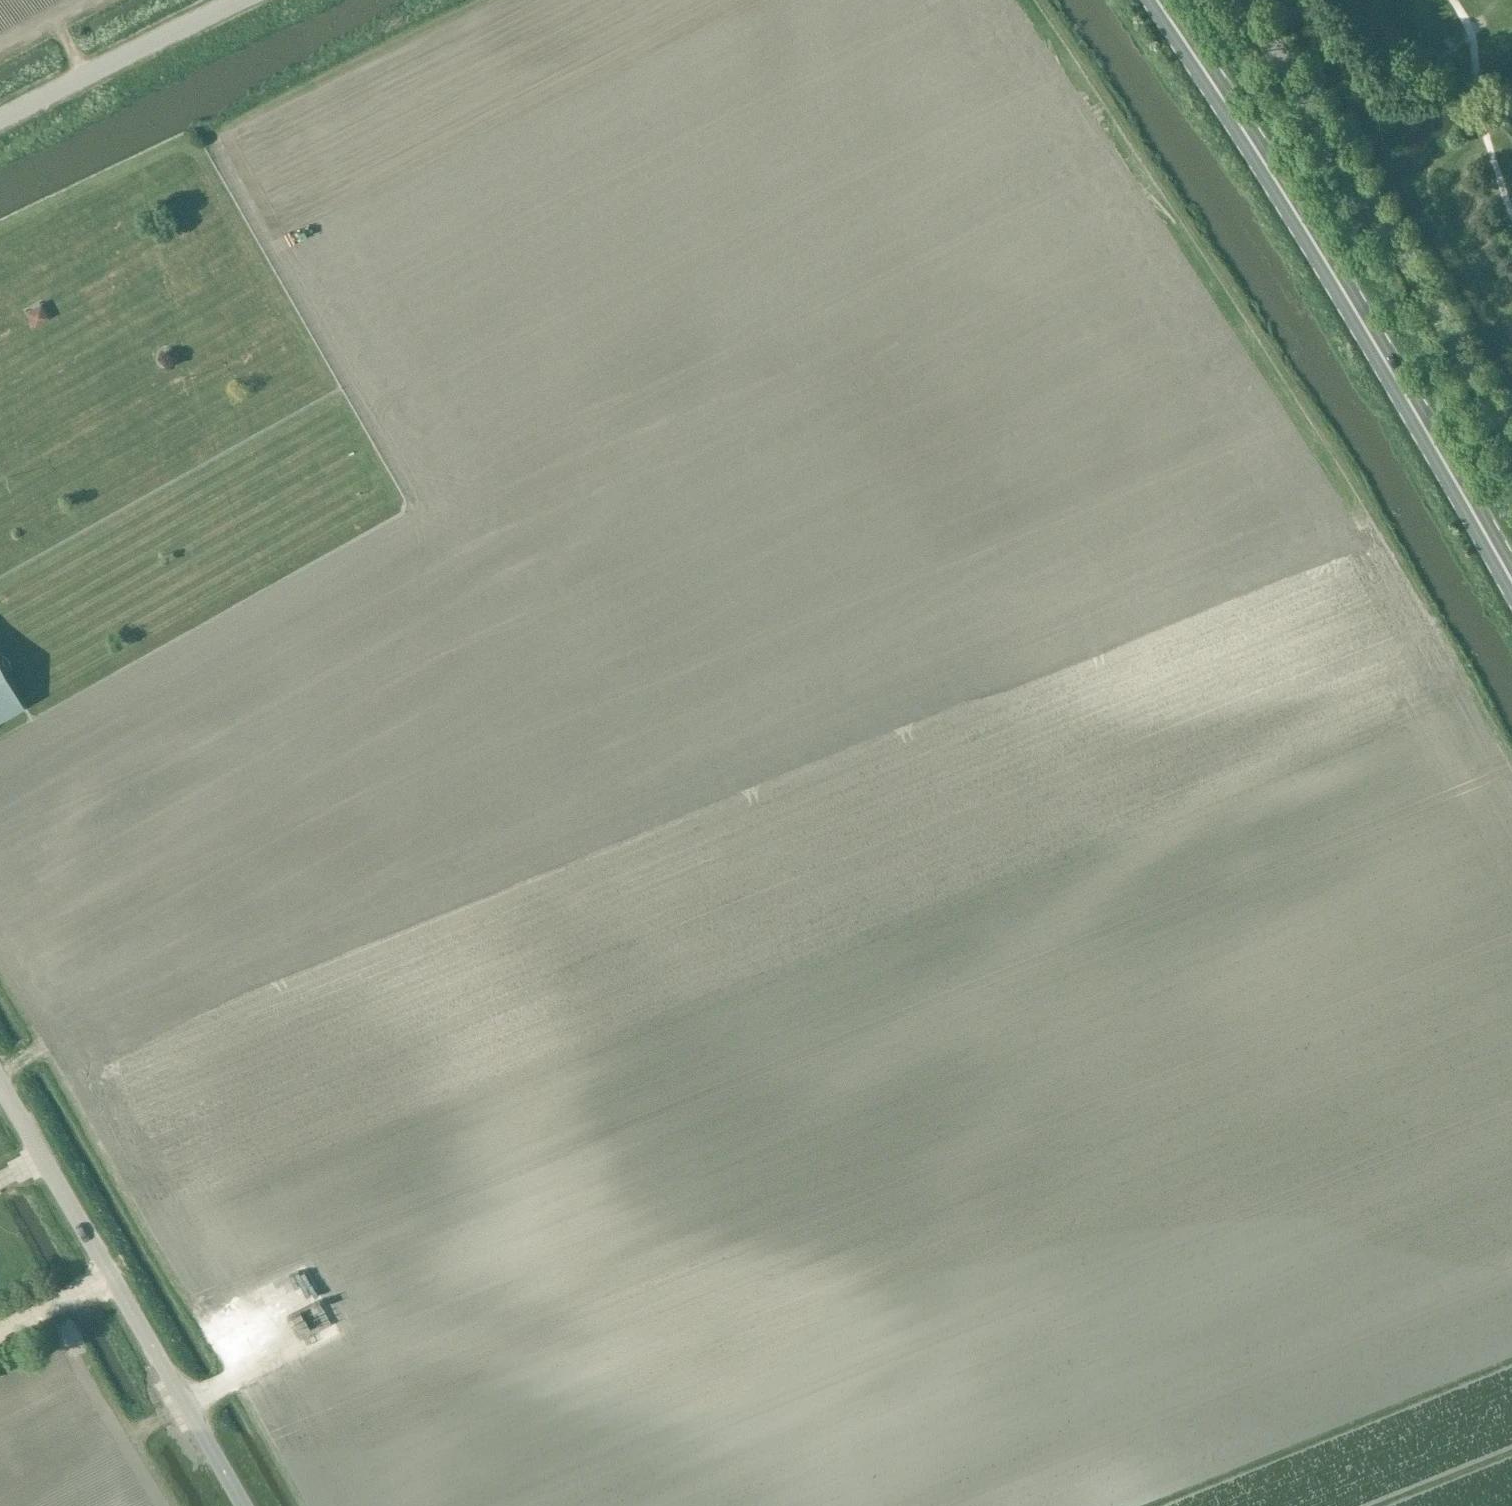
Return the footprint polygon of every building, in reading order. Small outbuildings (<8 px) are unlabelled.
[(44,294),(29,298),(32,311),(47,308),(44,294)] [(24,702),(0,661),(0,715),(24,702)]
